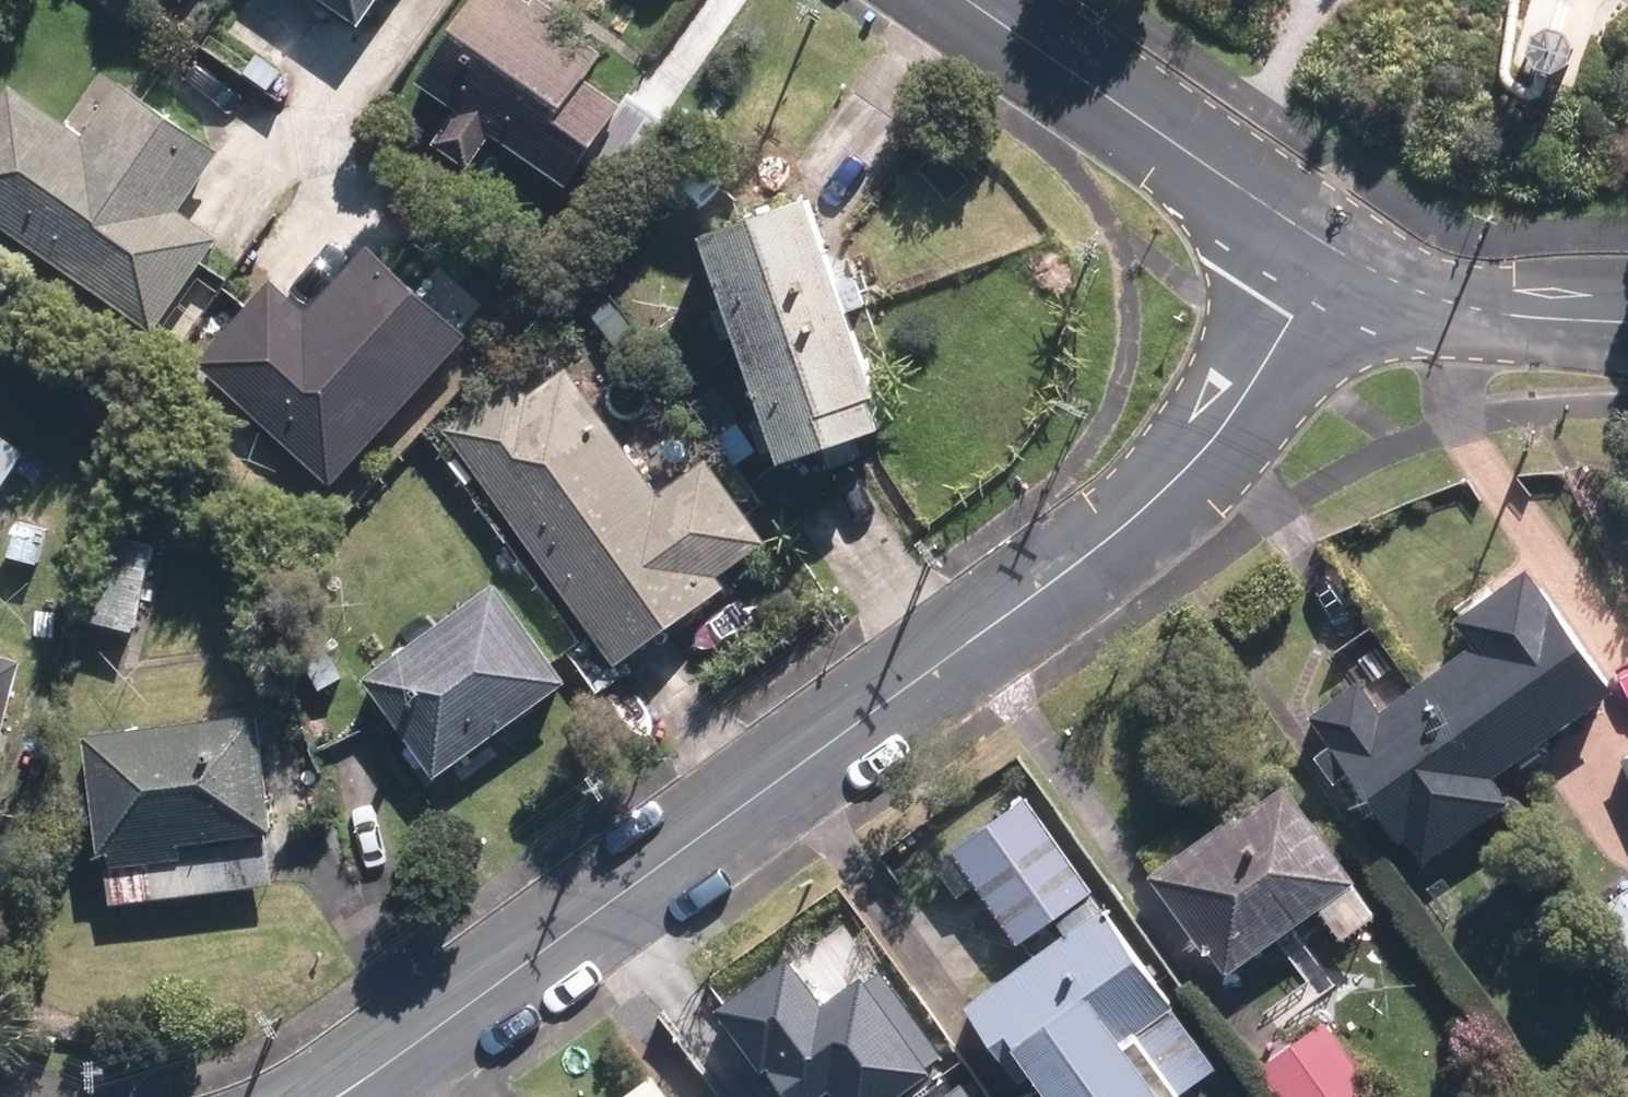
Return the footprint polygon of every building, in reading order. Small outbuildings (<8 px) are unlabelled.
[(360,10),(367,0),(345,0),(360,10)] [(595,68),(612,44),(551,0),(472,0),(422,71),(462,98),(438,133),(475,159),(499,124),(575,177),(600,142),(635,165),(675,108),(635,80),(627,91),(595,68)] [(290,57),(264,39),(250,60),(275,78),(290,57)] [(158,320),(225,224),(186,198),(226,140),(126,71),(89,123),(17,72),(0,96),(0,210),(158,320)] [(715,187),(689,164),(668,188),(694,211),(715,187)] [(748,332),(856,295),(820,190),(712,225),(748,332)] [(278,267),(203,348),(336,470),(472,322),(375,233),(314,300),(278,267)] [(629,301),(602,264),(563,293),(590,330),(629,301)] [(856,295),(748,332),(788,454),(889,419),(878,386),(886,383),(856,295)] [(664,483),(574,358),(537,384),(523,364),(451,416),(621,653),(731,575),(724,565),(773,530),(714,447),(664,483)] [(723,424),(743,452),(765,436),(744,408),(723,424)] [(22,450),(0,435),(0,481),(22,450)] [(41,523),(10,516),(2,553),(33,560),(41,523)] [(141,621),(162,532),(112,521),(91,608),(141,621)] [(1495,767),(1620,681),(1532,556),(1459,607),(1479,635),(1428,671),(1495,767)] [(495,579),(362,676),(434,777),(567,681),(495,579)] [(323,679),(348,665),(332,635),(307,649),(323,679)] [(33,649),(0,640),(0,770),(33,649)] [(1495,767),(1428,671),(1385,700),(1364,670),(1308,709),(1329,740),(1315,750),(1335,779),(1349,769),(1398,840),(1411,831),(1427,854),(1514,793),(1495,767)] [(268,702),(93,723),(107,843),(118,842),(117,848),(118,856),(190,848),(188,835),(283,824),(268,702)] [(1229,955),(1364,858),(1294,761),(1247,794),(1244,789),(1150,856),(1203,931),(1208,927),(1229,955)] [(1096,870),(1031,775),(954,829),(1020,924),(1096,870)] [(1627,932),(1627,883),(1605,899),(1627,932)] [(967,986),(1022,1063),(1041,1049),(1075,1096),(1098,1096),(1105,1092),(1108,1096),(1167,1096),(1178,1089),(1174,1083),(1185,1076),(1142,1015),(1180,988),(1107,887),(967,986)] [(872,1092),(875,1096),(968,1096),(975,1092),(916,1011),(861,1050),(825,1001),(757,1050),(791,1096),(865,1096),(872,1092)] [(1378,1080),(1329,1012),(1264,1058),(1292,1096),(1354,1096),(1378,1080)]
